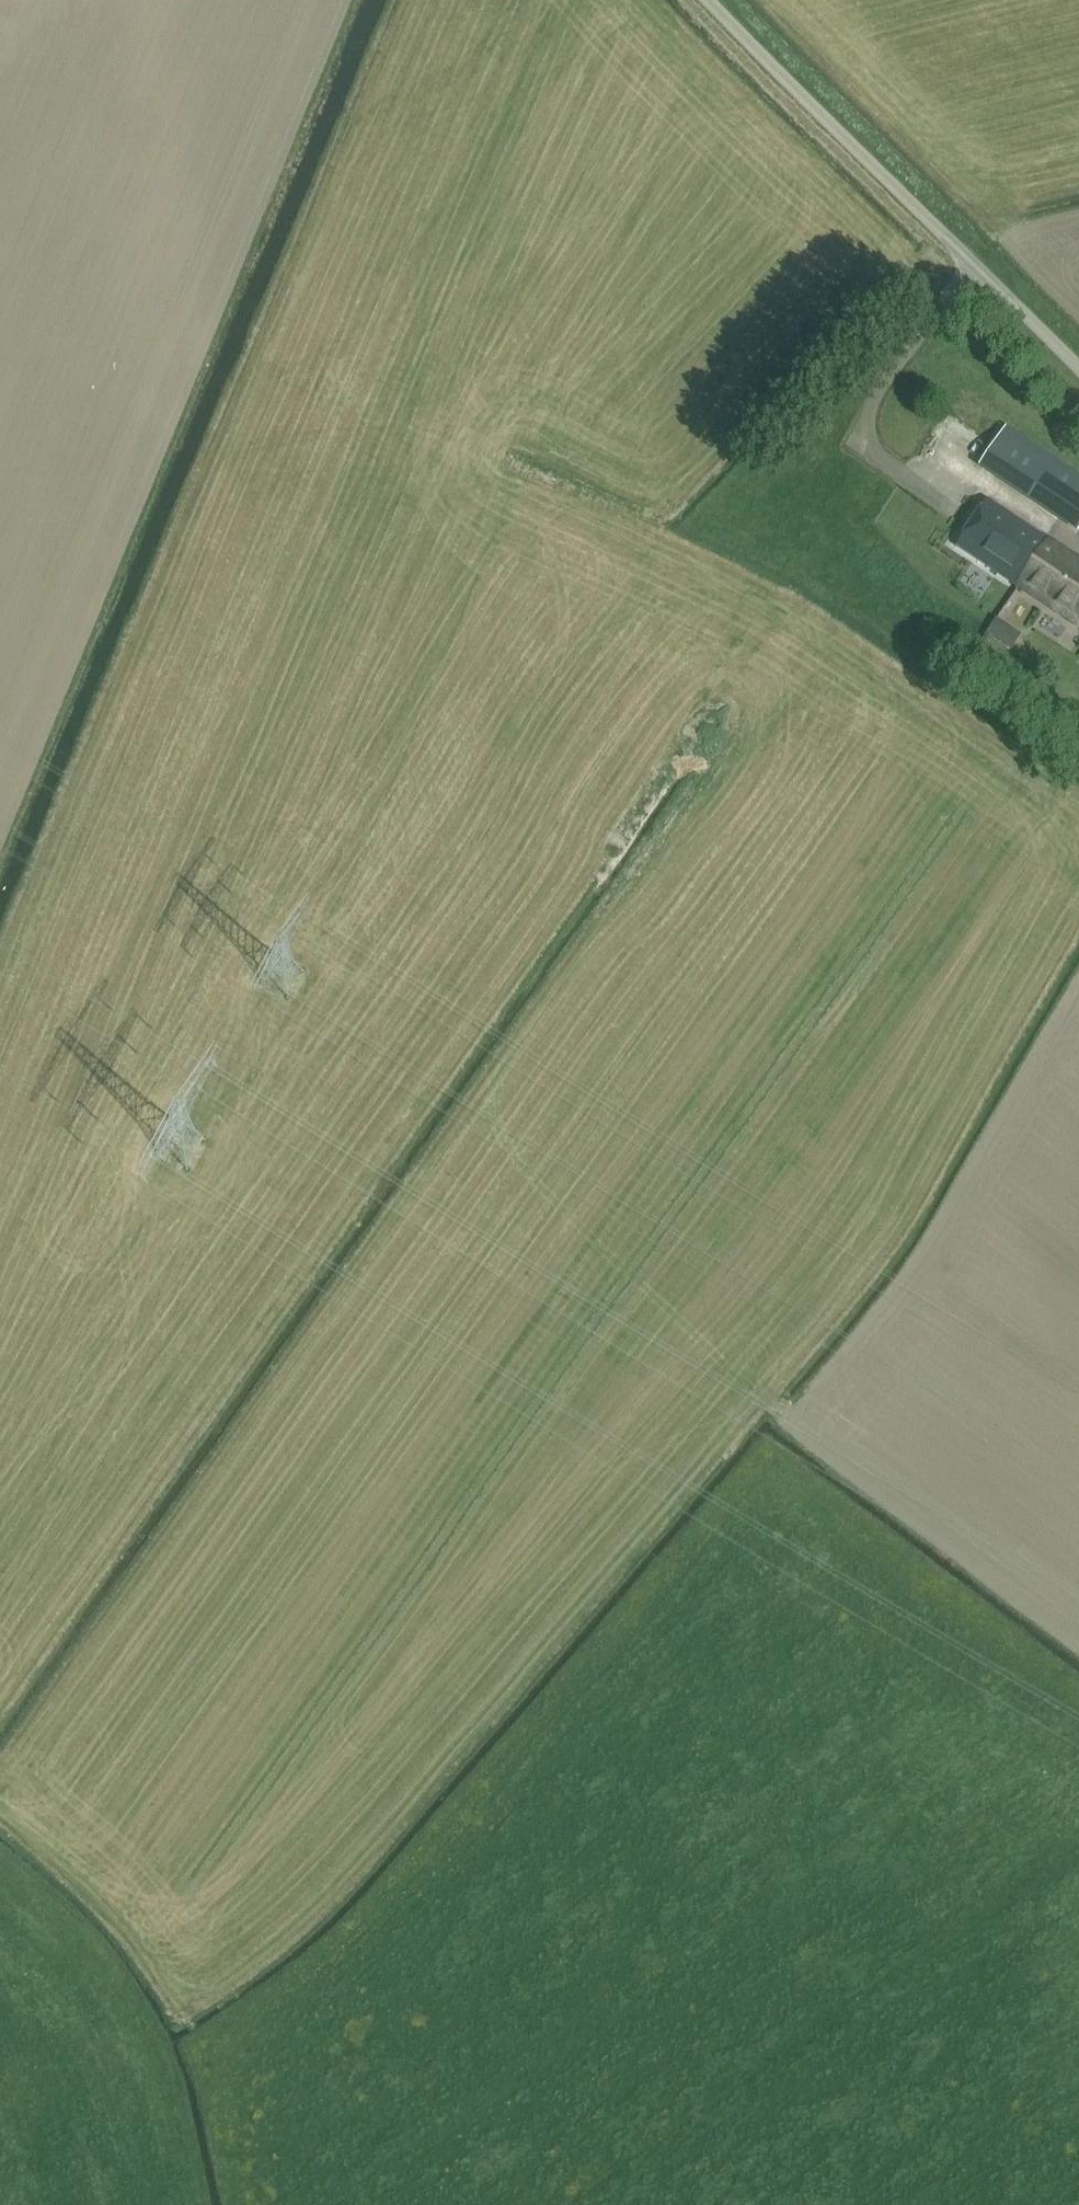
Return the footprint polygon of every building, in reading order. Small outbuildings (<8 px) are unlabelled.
[(1022,438),(1006,427),(1004,429),(1004,430),(983,461),(982,462),(1078,527),(1077,530),(1078,531),(1078,530),(1078,476),(1022,438)] [(964,535),(956,546),(1017,587),(1048,540),(988,499),(964,535)] [(1017,587),(1078,627),(1078,626),(1078,560),(1065,551),(1048,540),(1017,587)]
